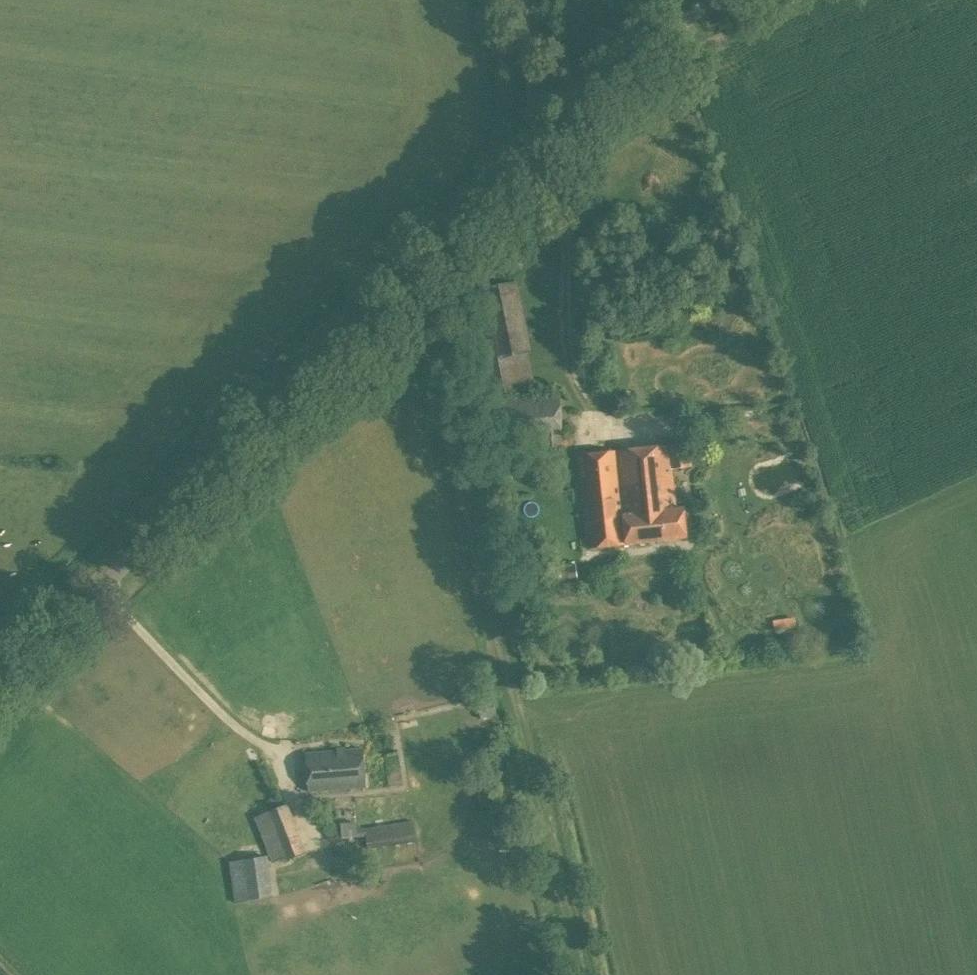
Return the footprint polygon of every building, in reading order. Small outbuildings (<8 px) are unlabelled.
[(491,286),(503,356),(533,350),(521,280),(491,286)] [(561,447),(560,396),(499,397),(500,441),(553,440),(553,447),(561,447)] [(676,507),(672,468),(692,466),(690,443),(578,455),(587,548),(686,537),(682,507),(676,507)] [(575,563),(549,565),(551,583),(578,580),(576,562),(575,563)] [(789,616),(773,619),(775,629),(791,626),(789,616)] [(309,792),(365,787),(362,749),(305,754),(309,792)] [(287,860),(307,852),(288,804),(254,817),(273,863),(286,857),(287,860)] [(368,849),(416,842),(413,821),(365,828),(368,849)] [(235,902),(274,896),(268,856),(229,862),(235,902)]
